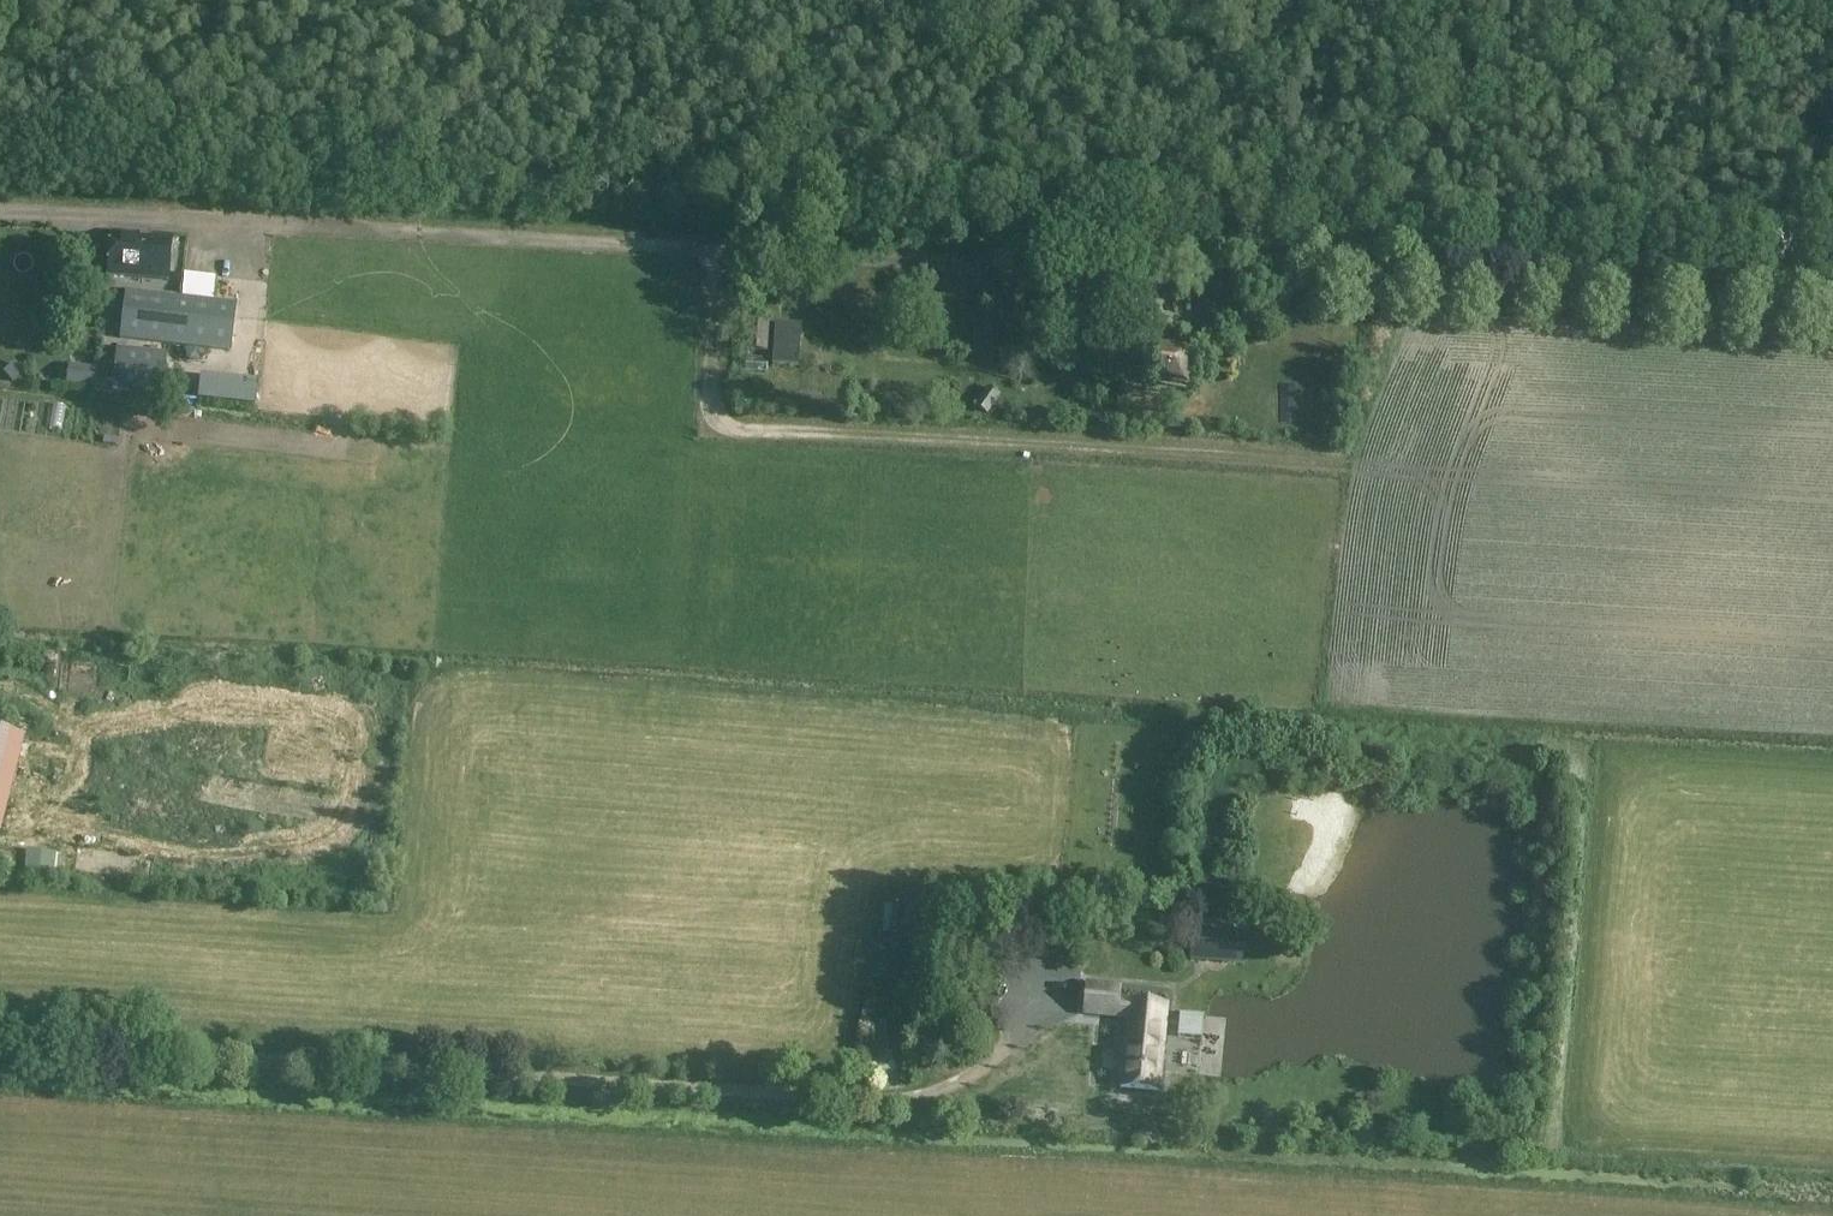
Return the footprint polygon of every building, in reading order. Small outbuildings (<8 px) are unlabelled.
[(117,233),(113,278),(171,282),(174,237),(117,233)] [(779,306),(793,307),(796,280),(782,279),(779,306)] [(1082,327),(1125,329),(1123,353),(1146,354),(1143,377),(1187,383),(1189,365),(1191,365),(1193,351),(1191,351),(1192,349),(1147,344),(1147,345),(1135,344),(1135,330),(1137,330),(1139,293),(1064,289),(1062,329),(1082,331),(1082,327)] [(237,304),(126,291),(120,338),(232,351),(237,304)] [(768,353),(769,324),(746,323),(744,352),(768,353)] [(167,354),(117,348),(112,392),(162,397),(167,354)] [(201,376),(199,399),(255,406),(258,383),(201,376)] [(1000,396),(987,388),(976,406),(988,414),(1000,396)] [(16,768),(25,736),(0,730),(0,764),(16,768)] [(0,831),(9,799),(0,797),(0,831)] [(1193,928),(1190,962),(1242,966),(1244,932),(1223,930),(1223,923),(1209,922),(1208,929),(1193,928)] [(1049,966),(1056,981),(1076,971),(1069,957),(1049,966)] [(1085,1015),(1126,1019),(1120,1087),(1160,1090),(1168,1006),(1117,1001),(1118,988),(1087,986),(1085,1015)] [(1203,1031),(1203,1008),(1180,1007),(1180,1031),(1203,1031)]
